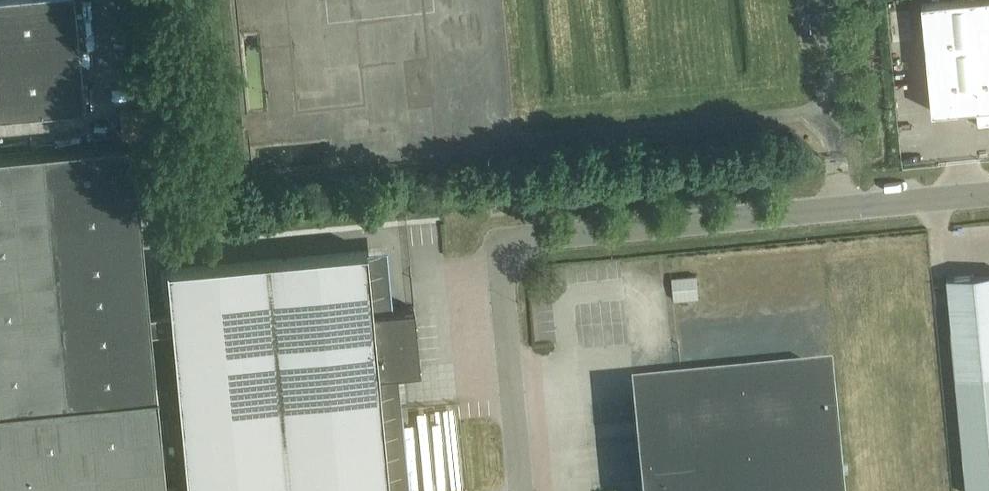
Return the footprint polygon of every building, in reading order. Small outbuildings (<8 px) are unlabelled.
[(77,0),(0,0),(0,116),(87,108),(77,0)] [(922,2),(933,111),(976,107),(978,125),(988,123),(988,0),(940,0),(922,2)] [(151,334),(172,331),(171,313),(150,315),(133,143),(0,155),(0,490),(166,490),(151,334)] [(187,490),(389,490),(378,374),(413,370),(412,363),(420,362),(420,361),(419,361),(416,328),(417,328),(416,327),(415,318),(416,318),(416,317),(415,317),(414,307),(372,311),(366,250),(167,269),(167,268),(166,268),(171,313),(172,331),(187,490)] [(947,276),(968,490),(988,490),(988,272),(947,276)] [(700,275),(675,275),(676,298),(701,297),(700,275)] [(840,428),(835,376),(634,395),(644,490),(847,490),(840,428)]
